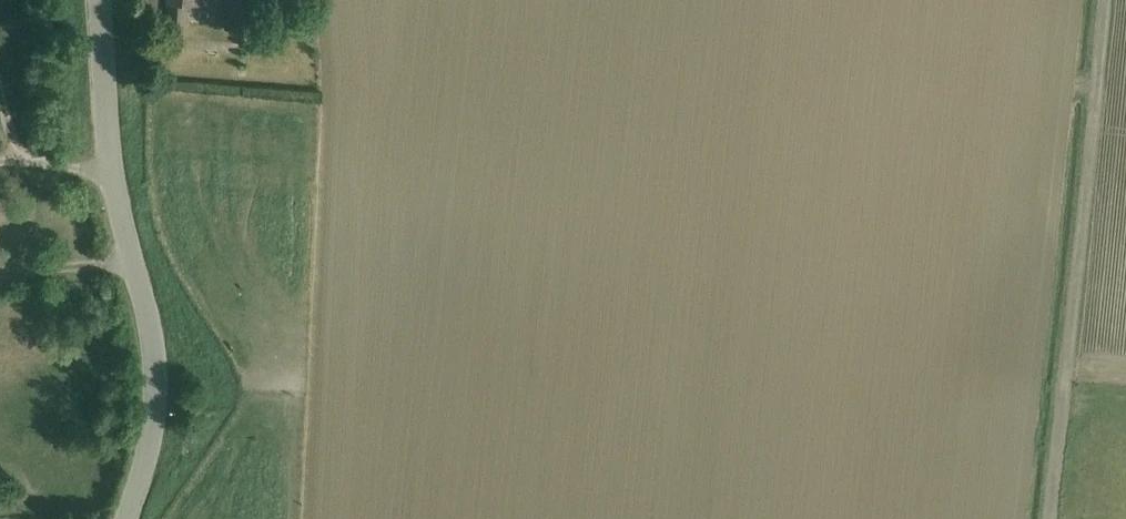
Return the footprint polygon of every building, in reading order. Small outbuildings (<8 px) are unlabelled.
[(167,6),(168,6),(166,27),(184,29),(186,7),(209,9),(210,0),(168,0),(167,6)]
